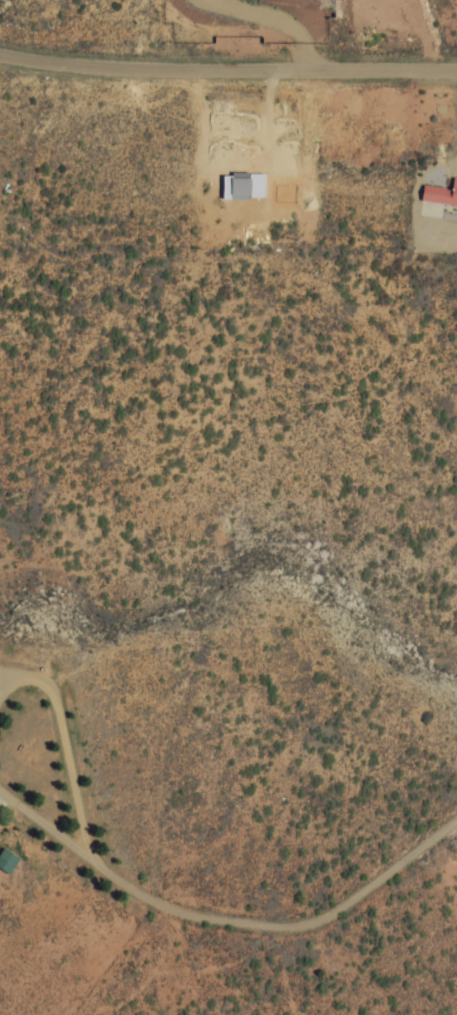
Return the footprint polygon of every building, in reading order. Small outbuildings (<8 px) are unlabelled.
[(446,179),(444,190),(416,187),(414,203),(456,209),(456,181),(446,179)] [(6,875),(17,859),(1,848),(0,850),(0,871),(6,875)]
